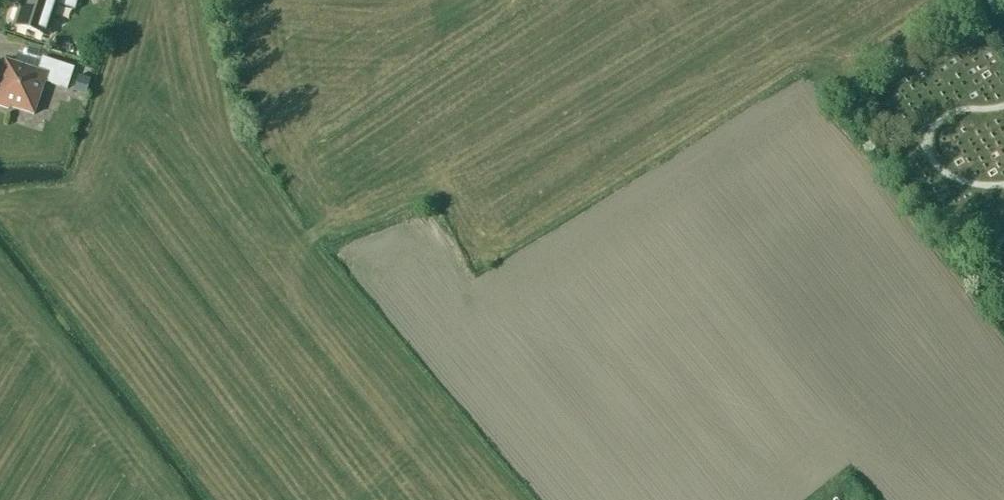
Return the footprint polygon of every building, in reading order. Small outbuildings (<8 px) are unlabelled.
[(14,25),(46,36),(58,0),(23,0),(14,25)] [(5,60),(0,76),(0,106),(8,109),(10,107),(34,114),(44,81),(67,88),(74,68),(42,57),(37,71),(5,60)] [(90,78),(78,74),(73,90),(85,94),(90,78)]
